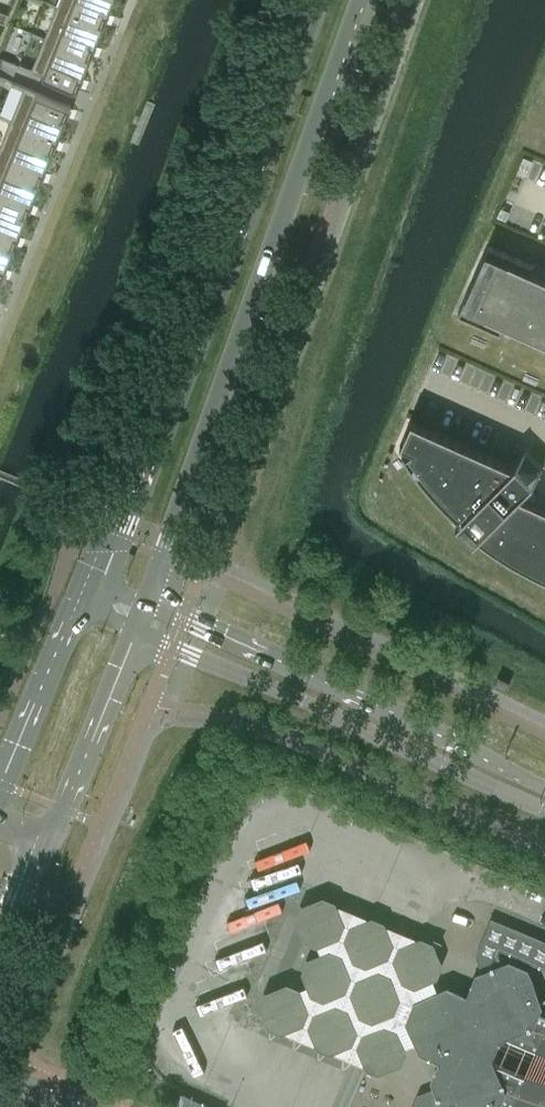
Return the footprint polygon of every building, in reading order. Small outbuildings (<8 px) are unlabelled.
[(2,276),(5,268),(15,244),(18,235),(28,212),(31,203),(41,179),(44,171),(53,147),(57,139),(66,115),(70,107),(71,104),(64,101),(49,95),(52,88),(55,80),(70,86),(77,88),(78,86),(82,77),(91,54),(95,45),(104,22),(107,13),(113,0),(49,0),(23,64),(19,62),(18,65),(22,66),(19,75),(16,82),(12,80),(11,83),(15,85),(0,122),(0,280),(2,276)] [(534,272),(537,265),(488,244),(474,276),(475,276),(473,281),(472,280),(458,312),(506,334),(510,327),(528,335),(529,335),(544,342),(544,278),(534,272)] [(401,454),(411,469),(422,483),(433,496),(444,508),(458,521),(455,523),(473,541),(477,537),(491,547),(505,556),(519,565),(533,572),(544,578),(544,507),(534,502),(536,499),(533,485),(531,483),(542,471),(524,453),(512,466),(410,420),(399,445),(401,445),(411,449),(409,454),(405,457),(403,453),(401,454)] [(498,676),(494,684),(505,690),(510,681),(498,676)] [(131,1064),(201,1094),(225,1103),(228,1105),(233,1106),(496,1106),(495,1106),(499,1099),(500,1095),(495,1093),(498,1084),(510,1089),(514,1079),(496,1072),(498,1065),(494,1063),(490,1054),(492,1051),(497,1038),(499,1034),(508,1031),(512,1033),(515,1026),(533,1033),(537,1024),(525,1019),(529,1010),(533,1012),(537,1004),(538,1002),(544,997),(544,963),(515,950),(521,935),(544,944),(544,893),(375,822),(356,815),(253,771),(131,1064)] [(176,1106),(213,1106),(182,1094),(176,1106)]
